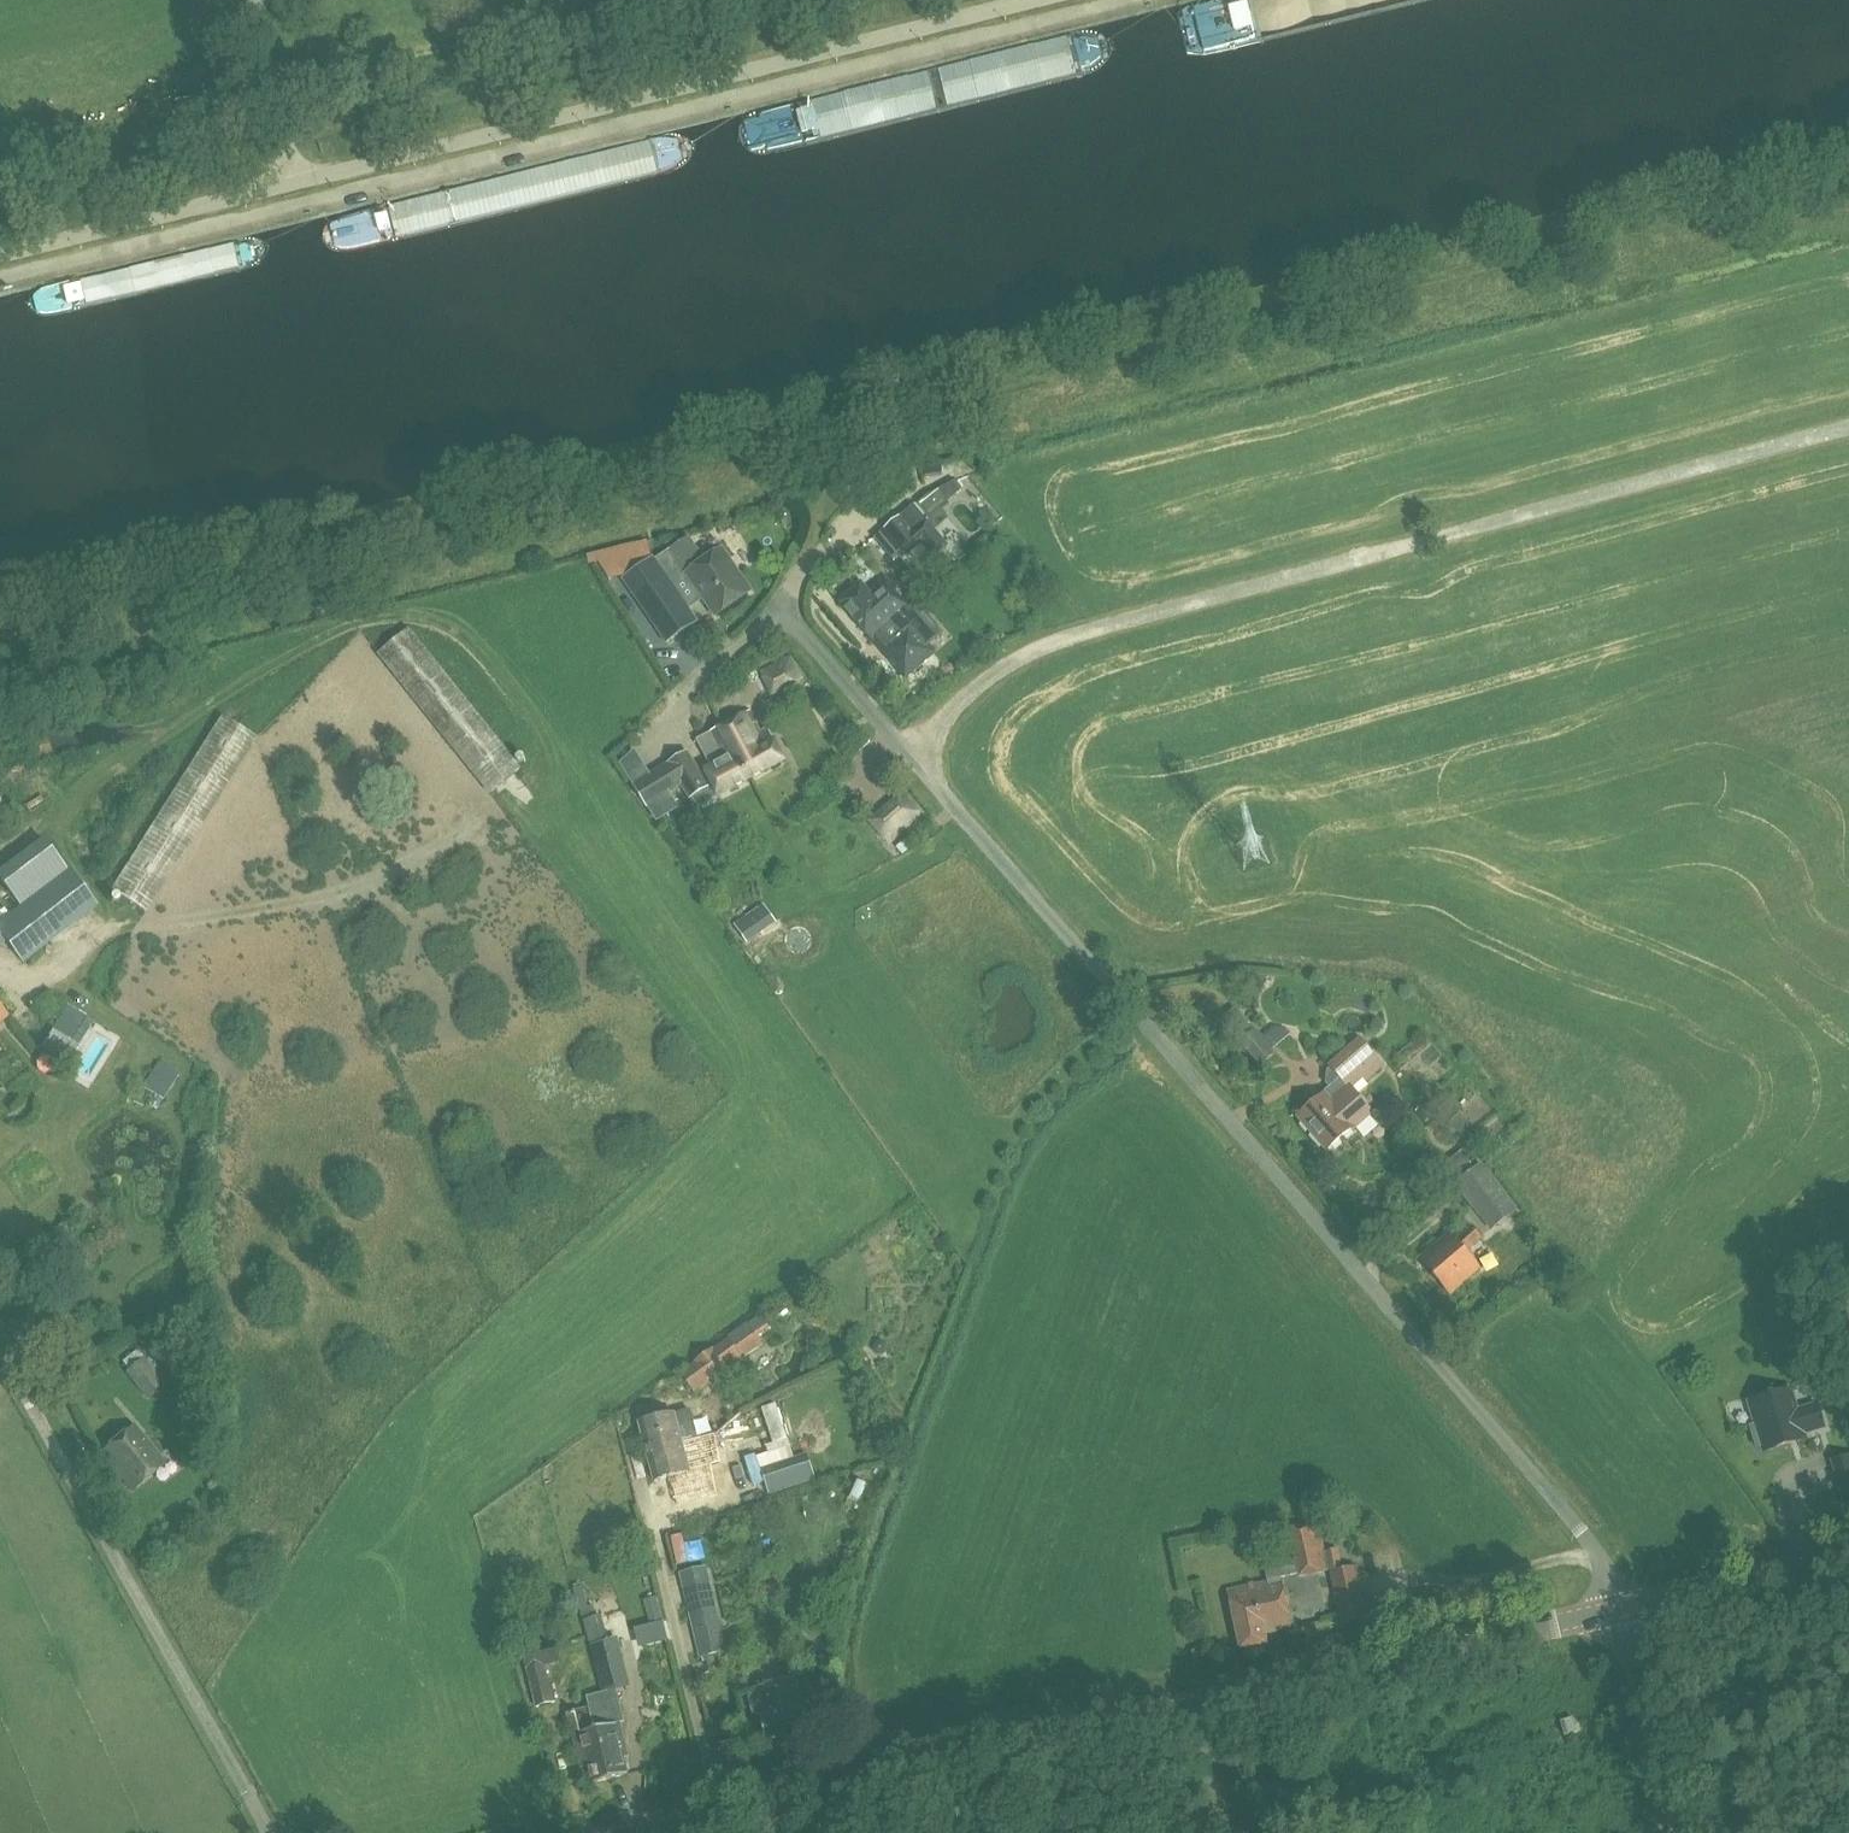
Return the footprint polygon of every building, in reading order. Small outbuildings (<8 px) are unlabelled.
[(874,538),(894,561),(903,553),(907,557),(921,544),(934,559),(949,547),(930,524),(945,512),(943,509),(950,504),(948,501),(963,489),(956,481),(930,495),(919,503),(929,514),(925,517),(913,504),(874,538)] [(962,523),(983,534),(990,521),(969,510),(962,523)] [(621,579),(667,644),(698,621),(689,607),(704,596),(716,614),(749,592),(721,552),(690,573),(673,548),(656,559),(654,557),(647,541),(586,556),(588,564),(617,558),(624,577),(621,579)] [(880,648),(905,678),(936,651),(910,622),(904,627),(898,620),(912,608),(884,576),(868,590),(863,584),(841,603),(873,641),(878,637),(884,644),(880,648)] [(933,613),(921,623),(934,637),(946,627),(933,613)] [(377,654),(489,795),(522,768),(410,628),(377,654)] [(761,670),(773,695),(804,678),(802,675),(792,655),(769,666),(761,670)] [(707,770),(720,795),(785,760),(767,729),(762,732),(751,712),(703,737),(718,764),(707,770)] [(110,889),(145,912),(146,913),(257,738),(221,715),(110,889)] [(632,783),(647,809),(681,787),(689,800),(693,798),(699,809),(715,799),(707,788),(711,786),(688,750),(632,783)] [(867,821),(889,845),(921,816),(899,791),(867,821)] [(23,964),(99,905),(69,867),(62,872),(54,861),(46,867),(54,877),(0,919),(0,945),(6,941),(23,964)] [(93,1022),(68,1006),(53,1030),(78,1045),(93,1022)] [(1237,1041),(1258,1066),(1274,1053),(1253,1027),(1237,1041)] [(78,1045),(53,1030),(43,1046),(68,1062),(78,1045)] [(1299,1117),(1327,1150),(1371,1112),(1353,1091),(1380,1070),(1383,1067),(1359,1037),(1349,1047),(1327,1066),(1341,1083),(1344,1082),(1348,1086),(1330,1101),(1325,1095),(1299,1117)] [(144,1087),(164,1099),(179,1073),(159,1062),(144,1087)] [(1460,1182),(1490,1220),(1511,1204),(1480,1166),(1460,1182)] [(1419,1259),(1450,1295),(1479,1270),(1464,1253),(1481,1238),(1471,1226),(1454,1241),(1448,1235),(1419,1259)] [(693,1391),(695,1393),(743,1359),(762,1345),(747,1323),(728,1337),(681,1372),(693,1391)] [(135,1383),(147,1398),(166,1383),(153,1367),(135,1383)] [(1790,1443),(1788,1438),(1823,1427),(1816,1405),(1796,1411),(1789,1390),(1748,1402),(1755,1425),(1749,1427),(1755,1447),(1761,1446),(1763,1452),(1790,1443)] [(638,1423),(646,1452),(697,1439),(690,1411),(674,1415),(674,1414),(638,1423)] [(100,1453),(133,1492),(166,1464),(133,1425),(100,1453)] [(646,1452),(654,1481),(690,1472),(689,1470),(704,1466),(697,1439),(646,1452)] [(760,1467),(769,1495),(817,1480),(807,1453),(760,1467)] [(1848,1496),(1848,1471),(1837,1475),(1844,1498),(1848,1496)] [(1263,1566),(1267,1580),(1297,1574),(1298,1578),(1329,1570),(1317,1519),(1286,1528),(1294,1559),(1263,1566)] [(1336,1550),(1325,1553),(1329,1570),(1340,1619),(1366,1613),(1356,1567),(1341,1570),(1336,1550)] [(683,1590),(700,1657),(727,1651),(710,1583),(707,1567),(679,1573),(683,1590)] [(1230,1593),(1242,1648),(1265,1643),(1262,1633),(1289,1627),(1278,1582),(1230,1593)] [(645,1599),(651,1626),(664,1622),(657,1596),(645,1599)] [(611,1761),(615,1778),(628,1774),(624,1758),(628,1756),(620,1723),(623,1723),(614,1690),(628,1687),(617,1643),(619,1643),(618,1637),(608,1639),(604,1626),(585,1630),(601,1693),(587,1696),(590,1708),(588,1708),(594,1730),(597,1729),(606,1762),(611,1761)] [(521,1648),(536,1708),(556,1702),(545,1666),(560,1663),(555,1639),(521,1648)] [(700,1677),(702,1686),(711,1684),(709,1675),(700,1677)] [(762,1718),(767,1740),(810,1729),(805,1708),(803,1708),(796,1680),(757,1689),(757,1691),(750,1694),(747,1698),(752,1713),(756,1715),(761,1714),(762,1718)] [(589,1767),(593,1783),(615,1778),(611,1761),(606,1762),(597,1729),(594,1730),(588,1708),(567,1714),(581,1769),(589,1767)] [(1559,1722),(1563,1736),(1575,1733),(1571,1719),(1559,1722)] [(736,1744),(721,1747),(724,1761),(739,1758),(736,1744)]
